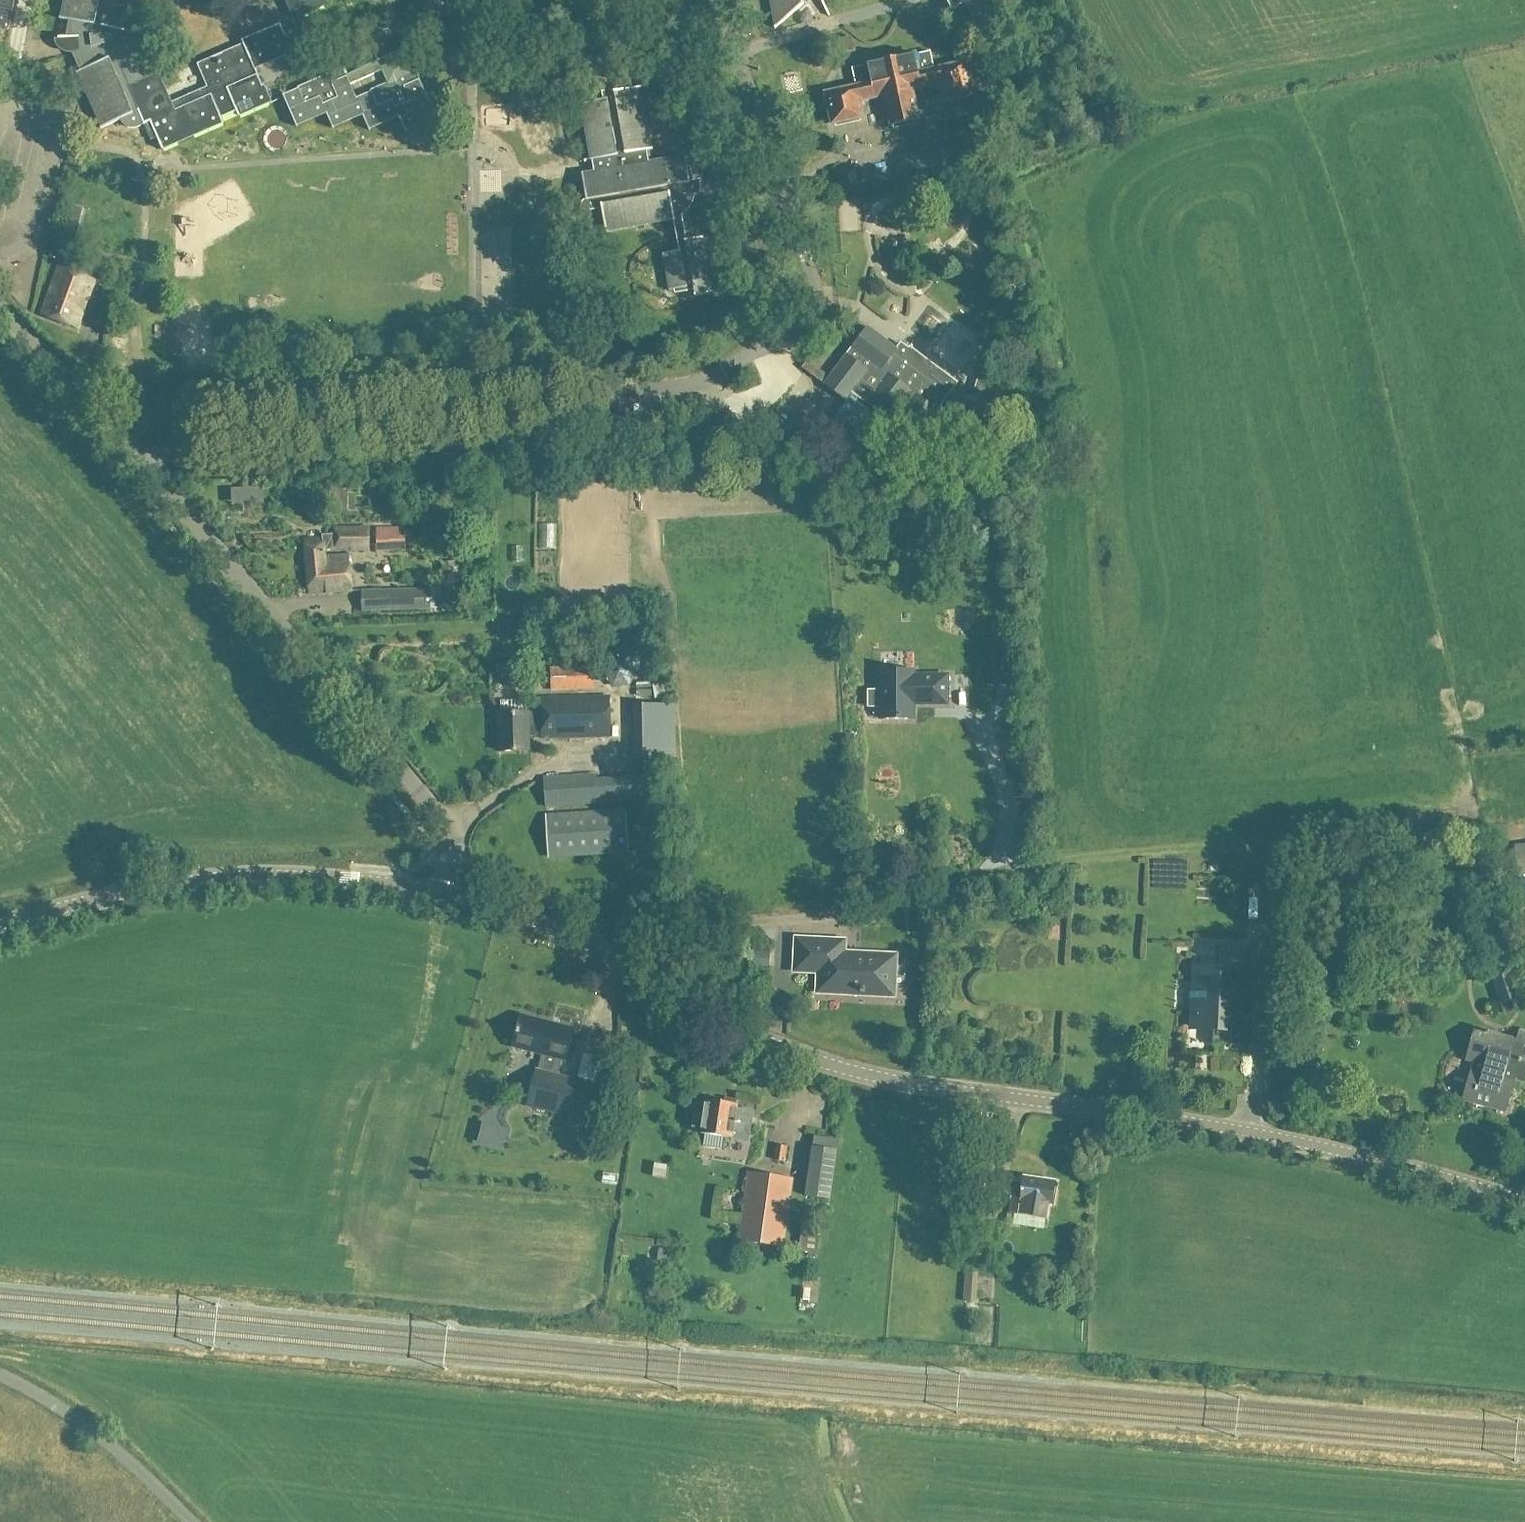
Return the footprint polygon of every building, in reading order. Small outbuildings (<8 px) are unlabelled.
[(10,22),(12,15),(15,0),(0,0),(0,19),(10,22)] [(224,121),(223,116),(237,109),(239,114),(270,101),(254,65),(292,48),(281,22),(242,39),(243,43),(197,63),(207,87),(170,103),(157,74),(159,73),(158,72),(157,73),(144,44),(146,43),(145,42),(141,44),(136,33),(137,34),(137,32),(135,32),(138,18),(139,18),(139,17),(138,17),(141,4),(142,3),(141,3),(142,0),(65,0),(65,2),(64,2),(64,3),(62,17),(60,16),(59,18),(72,20),(69,37),(59,37),(59,38),(78,37),(80,49),(73,51),(73,53),(75,52),(83,69),(76,72),(77,73),(79,73),(84,85),(84,86),(85,86),(90,99),(90,100),(91,100),(96,112),(96,113),(102,126),(100,127),(101,128),(121,119),(123,122),(125,125),(128,127),(132,128),(135,127),(139,126),(144,124),(145,124),(151,139),(157,137),(163,149),(163,147),(224,121)] [(295,15),(324,3),(323,0),(288,0),(295,15)] [(772,4),(771,4),(771,5),(772,5),(774,17),(774,18),(774,19),(776,25),(774,27),(775,28),(804,3),(803,1),(801,3),(801,0),(771,0),(772,4)] [(829,15),(830,15),(823,0),(821,0),(829,15)] [(950,4),(952,8),(950,8),(951,9),(950,9),(950,10),(957,7),(959,10),(967,6),(972,16),(971,16),(972,17),(1004,2),(1003,0),(948,0),(950,4)] [(854,49),(851,36),(835,40),(838,53),(854,49)] [(437,117),(417,71),(406,47),(348,75),(351,83),(383,69),(389,83),(357,97),(344,67),(284,93),(298,125),(327,112),(334,126),(364,114),(370,128),(399,116),(406,130),(437,117)] [(912,90),(922,88),(922,87),(927,85),(928,87),(938,84),(941,99),(971,93),(965,62),(934,69),(933,66),(934,66),(930,50),(915,54),(915,53),(867,63),(867,64),(852,67),(855,83),(856,83),(856,86),(826,92),(832,123),(862,116),(859,102),(869,99),(869,98),(874,97),(875,98),(885,96),(891,125),(919,119),(912,90)] [(691,185),(685,153),(684,154),(684,155),(649,161),(647,149),(653,148),(653,147),(652,147),(641,87),(642,87),(642,86),(614,91),(606,92),(607,98),(580,103),(581,104),(582,104),(591,158),(592,158),(593,159),(615,155),(617,167),(584,173),(583,171),(582,172),(587,199),(584,200),(582,203),(583,207),(585,209),(589,210),(602,207),(606,231),(608,231),(608,230),(674,218),(674,220),(674,219),(680,250),(663,253),(663,254),(664,254),(670,288),(669,289),(669,290),(688,286),(694,285),(695,294),(695,295),(713,292),(713,290),(712,291),(702,238),(704,237),(703,236),(686,239),(681,210),(684,209),(686,207),(688,204),(690,201),(691,198),(692,195),(697,195),(697,194),(699,194),(695,185),(695,184),(691,185)] [(76,204),(74,211),(82,213),(84,205),(76,204)] [(62,260),(69,231),(57,229),(50,257),(62,260)] [(77,325),(95,278),(59,265),(41,312),(77,325)] [(915,439),(958,382),(910,345),(904,353),(868,326),(825,383),(845,399),(851,391),(915,439)] [(827,374),(807,360),(802,366),(821,381),(827,374)] [(980,372),(973,392),(984,395),(990,376),(980,372)] [(838,423),(857,437),(875,414),(855,399),(838,423)] [(351,587),(349,552),(324,554),(324,549),(369,546),(367,525),(331,527),(331,532),(322,533),(323,536),(304,537),(308,591),(351,587)] [(404,527),(402,527),(377,527),(377,552),(404,552),(404,527)] [(430,588),(403,589),(362,589),(362,610),(430,609),(430,608),(449,607),(448,587),(430,587),(430,588)] [(1009,645),(996,646),(997,660),(1009,659),(1009,645)] [(594,686),(594,666),(551,667),(551,687),(594,686)] [(869,690),(869,705),(881,705),(881,718),(914,718),(914,703),(922,703),(948,703),(948,674),(914,674),(914,670),(881,670),(881,690),(869,690)] [(611,735),(610,695),(541,697),(542,717),(529,717),(528,711),(499,711),(500,750),(529,749),(529,735),(542,734),(542,737),(611,735)] [(677,755),(675,702),(634,704),(635,756),(677,755)] [(545,807),(645,801),(643,775),(597,778),(597,773),(544,776),(545,807)] [(627,852),(625,811),(546,815),(548,856),(627,852)] [(1514,844),(1517,875),(1524,875),(1524,844),(1514,844)] [(840,955),(841,943),(798,941),(797,967),(821,968),(820,988),(833,989),(836,992),(846,993),(849,990),(870,991),(872,994),(882,994),(886,992),(891,992),(892,957),(840,955)] [(1245,946),(1218,945),(1216,969),(1199,968),(1198,988),(1202,988),(1202,1002),(1197,1002),(1196,1027),(1214,1028),(1213,1043),(1240,1044),(1243,1001),(1245,1001),(1245,994),(1243,993),(1245,946)] [(752,950),(752,966),(770,966),(770,950),(752,950)] [(1524,994),(1515,968),(1490,977),(1500,1003),(1524,994)] [(1185,1010),(1185,982),(1172,982),(1171,1010),(1185,1010)] [(588,1121),(597,1085),(550,1072),(554,1056),(564,1059),(573,1028),(521,1014),(512,1045),(542,1053),(538,1069),(537,1069),(527,1105),(588,1121)] [(1473,1064),(1463,1100),(1474,1103),(1474,1104),(1485,1107),(1485,1106),(1506,1113),(1516,1080),(1524,1082),(1524,1061),(1521,1060),(1524,1047),(1524,1031),(1519,1029),(1517,1038),(1475,1026),(1465,1062),(1473,1064)] [(747,1142),(752,1112),(738,1110),(739,1105),(706,1099),(703,1116),(695,1115),(693,1128),(701,1129),(700,1135),(731,1140),(731,1139),(747,1142)] [(830,1199),(838,1139),(814,1136),(806,1196),(830,1199)] [(786,1161),(788,1146),(777,1144),(775,1159),(786,1161)] [(784,1246),(793,1177),(750,1171),(741,1240),(784,1246)] [(1053,1205),(1056,1183),(1025,1178),(1023,1186),(1012,1184),(1007,1214),(1046,1220),(1049,1204),(1053,1205)] [(669,1248),(660,1247),(658,1260),(667,1261),(669,1248)] [(967,1251),(963,1301),(976,1302),(979,1256),(969,1251),(967,1251)] [(801,1286),(800,1299),(810,1299),(811,1287),(801,1286)]
